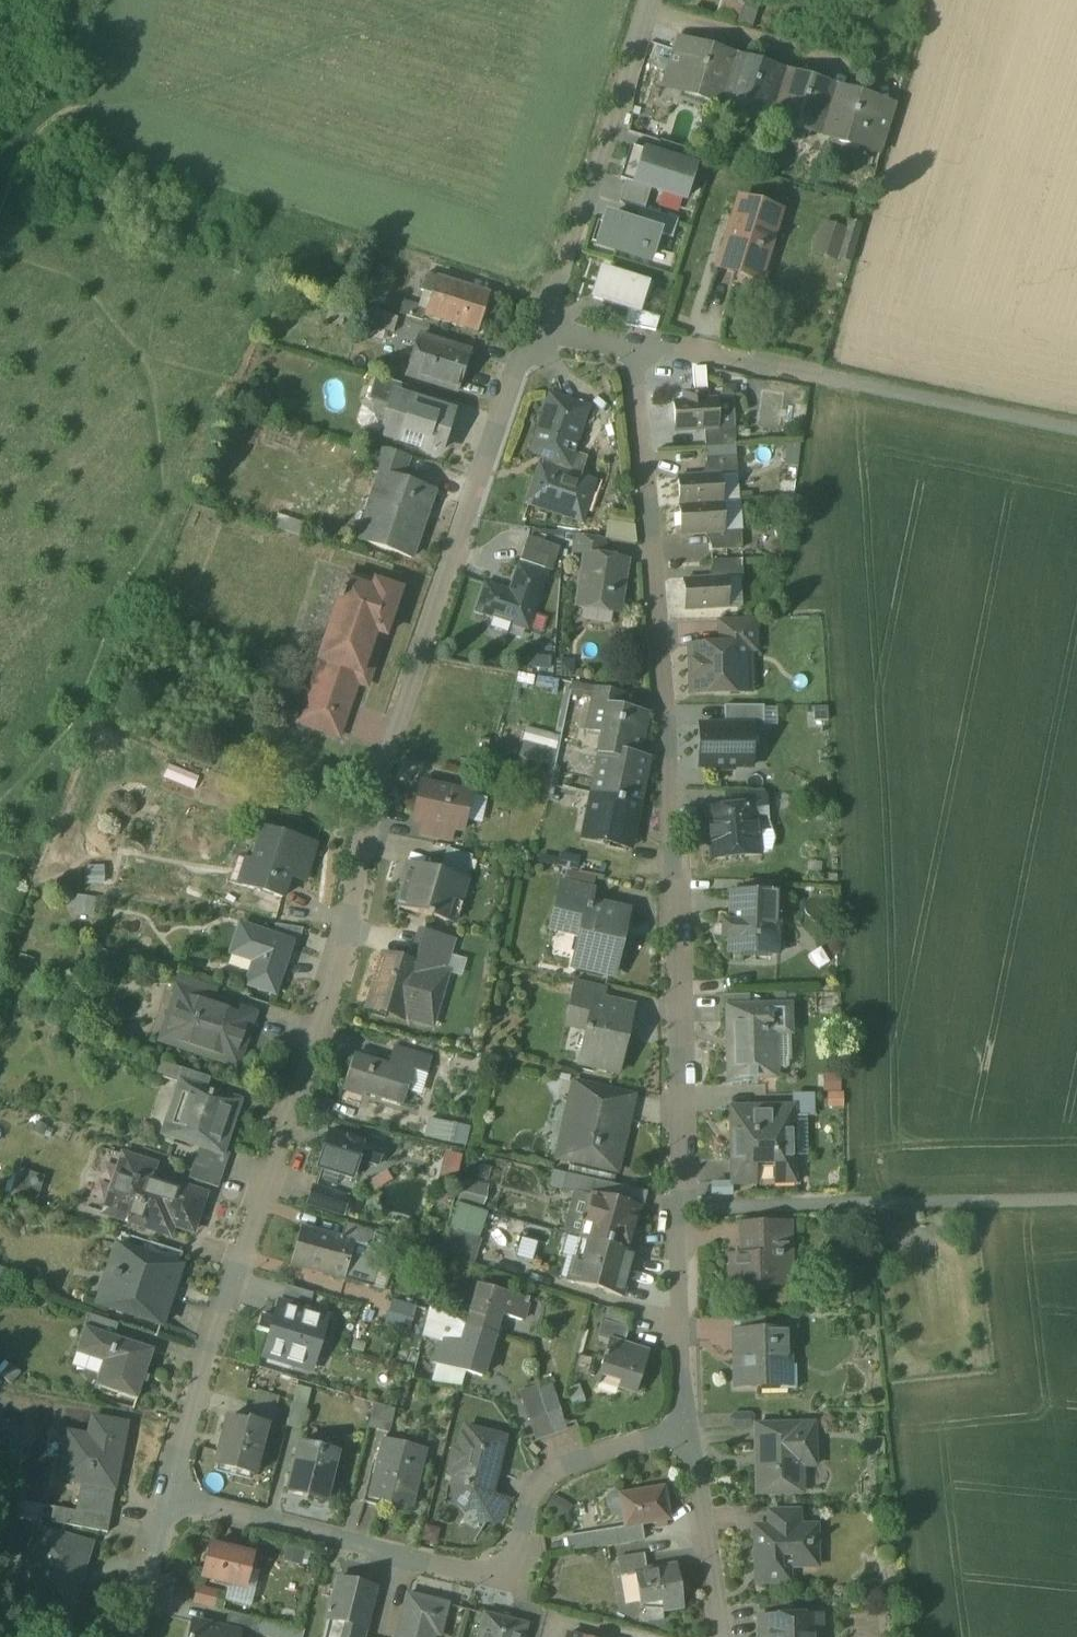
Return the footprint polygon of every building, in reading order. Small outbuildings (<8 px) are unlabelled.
[(725,0),(722,0),(716,19),(751,30),(757,10),(725,0)] [(757,10),(760,0),(725,0),(757,10)] [(726,55),(696,46),(693,56),(685,82),(681,93),(711,102),(725,59),(726,55)] [(693,56),(673,50),(665,76),(685,82),(693,56)] [(746,66),(725,59),(711,102),(732,109),(746,66)] [(776,71),(747,62),(746,66),(732,109),(761,118),(765,106),(773,82),(776,71)] [(826,86),(797,77),(793,89),(786,112),(782,125),(811,134),(815,122),(822,97),(826,86)] [(793,89),(773,82),(765,106),(786,112),(793,89)] [(873,101),(845,93),(842,103),(834,128),(831,140),(858,148),(862,138),(870,112),(873,101)] [(842,103),(822,97),(815,122),(834,128),(842,103)] [(892,119),(870,112),(862,138),(884,145),(892,119)] [(694,167),(630,147),(620,180),(684,200),(694,167)] [(780,212),(739,200),(718,268),(757,279),(766,251),(761,250),(768,230),(774,232),(780,212)] [(678,221),(640,209),(635,226),(657,233),(672,238),(678,221)] [(635,226),(608,217),(599,245),(648,260),(657,233),(635,226)] [(861,225),(844,220),(841,231),(846,233),(838,259),(838,260),(850,263),(861,225)] [(841,231),(822,225),(813,252),(838,259),(846,233),(841,231)] [(644,286),(602,273),(594,298),(628,309),(636,311),(644,286)] [(489,294),(426,274),(421,291),(431,294),(427,308),(425,316),(477,333),(489,294)] [(427,308),(402,300),(398,313),(423,321),(425,316),(427,308)] [(400,318),(356,305),(352,320),(395,334),(400,318)] [(660,318),(636,311),(628,309),(623,325),(656,332),(660,318)] [(471,354),(418,337),(406,375),(459,391),(471,354)] [(706,369),(692,370),(694,392),(707,391),(706,369)] [(413,388),(375,377),(368,400),(391,407),(394,397),(409,401),(413,388)] [(694,392),(684,393),(684,402),(674,402),(676,432),(705,430),(717,429),(716,400),(708,400),(707,391),(694,392)] [(409,401),(394,397),(391,407),(383,435),(439,453),(451,414),(409,401)] [(590,410),(554,397),(541,432),(539,431),(531,453),(553,461),(557,449),(574,455),(590,410)] [(735,428),(718,429),(717,429),(705,430),(706,448),(736,446),(735,428)] [(736,446),(706,448),(706,458),(737,456),(736,446)] [(436,494),(402,481),(410,458),(383,449),(374,473),(382,476),(369,514),(379,518),(370,545),(412,560),(436,494)] [(737,456),(706,458),(707,476),(720,475),(738,474),(737,456)] [(595,486),(541,467),(528,504),(582,523),(595,486)] [(707,476),(678,478),(680,506),(722,504),(720,475),(707,476)] [(722,504),(680,506),(681,535),(710,533),(723,532),(722,504)] [(605,519),(605,537),(633,538),(634,519),(605,519)] [(741,531),(723,532),(710,533),(711,551),(742,549),(741,531)] [(605,540),(579,536),(576,553),(586,555),(587,555),(602,557),(605,540)] [(549,557),(524,549),(520,561),(545,569),(549,557)] [(602,557),(587,555),(586,555),(578,608),(618,614),(626,561),(602,557)] [(742,559),(712,561),(713,578),(726,578),(743,577),(742,559)] [(520,568),(511,593),(485,584),(476,612),(493,617),(488,631),(506,637),(510,623),(528,629),(547,574),(519,565),(518,567),(520,568)] [(317,669),(368,686),(400,591),(350,573),(317,669)] [(713,578),(684,580),(686,610),(728,607),(726,578),(713,578)] [(755,618),(719,619),(719,645),(747,645),(747,646),(756,646),(755,618)] [(719,645),(692,646),(693,691),(718,690),(718,692),(739,692),(739,663),(747,663),(747,646),(747,645),(719,645)] [(332,686),(307,675),(297,706),(308,710),(309,708),(323,713),(332,686)] [(623,693),(572,683),(569,696),(593,700),(592,705),(619,710),(623,693)] [(625,710),(623,709),(623,711),(619,710),(592,705),(586,730),(607,734),(604,751),(598,750),(598,752),(603,753),(594,795),(602,797),(637,804),(646,760),(636,758),(645,715),(642,715),(643,713),(641,713),(641,714),(625,710)] [(725,705),(725,725),(752,725),(752,731),(764,731),(764,706),(725,705)] [(368,725),(340,715),(338,718),(323,713),(309,708),(308,710),(300,733),(311,737),(309,743),(312,745),(311,748),(326,753),(318,775),(348,785),(368,725)] [(717,767),(717,769),(735,769),(735,767),(752,767),(752,731),(752,725),(725,725),(700,726),(701,767),(717,767)] [(558,737),(527,729),(524,741),(555,749),(558,737)] [(555,749),(524,741),(520,757),(554,767),(558,750),(555,749)] [(470,794),(421,783),(414,816),(424,818),(423,822),(453,828),(453,829),(462,831),(470,794)] [(765,793),(725,792),(727,808),(754,806),(754,809),(766,808),(765,793)] [(637,804),(602,797),(597,819),(590,817),(586,837),(628,846),(637,804)] [(727,808),(708,810),(713,858),(759,854),(754,809),(754,806),(727,808)] [(453,828),(423,822),(420,836),(450,842),(453,829),(453,828)] [(317,845),(264,829),(254,862),(251,861),(250,863),(255,864),(249,887),(243,885),(242,887),(282,899),(293,864),(310,869),(317,845)] [(251,861),(217,851),(209,877),(242,887),(243,885),(249,887),(255,864),(250,863),(251,861)] [(576,867),(579,855),(559,851),(556,863),(576,867)] [(471,860),(447,852),(439,877),(463,885),(471,860)] [(439,877),(408,867),(401,887),(404,888),(398,907),(454,925),(462,901),(455,898),(459,884),(467,887),(467,886),(463,885),(439,877)] [(592,891),(561,884),(557,903),(588,910),(589,907),(592,891)] [(780,893),(732,893),(731,955),(780,955),(780,929),(768,929),(768,897),(780,897),(780,893)] [(78,897),(72,896),(70,907),(76,907),(78,897)] [(95,899),(78,897),(76,907),(76,911),(93,914),(95,899)] [(627,915),(589,907),(588,910),(557,903),(552,930),(581,936),(575,966),(614,975),(627,915)] [(303,928),(276,924),(272,936),(291,943),(297,945),(303,928)] [(272,936),(241,926),(232,953),(255,960),(248,984),(275,992),(291,943),(272,936)] [(455,941),(422,931),(418,946),(443,953),(451,956),(455,941)] [(443,953),(418,946),(413,963),(438,970),(443,953)] [(443,953),(438,970),(447,973),(452,956),(451,956),(443,953)] [(413,963),(383,954),(370,999),(403,1008),(400,1018),(425,1024),(433,995),(442,998),(449,973),(447,973),(438,970),(413,963)] [(465,960),(452,956),(447,973),(449,973),(460,977),(465,960)] [(215,986),(178,974),(171,994),(181,997),(182,995),(209,1004),(215,986)] [(608,988),(577,981),(573,999),(602,1006),(603,1002),(605,1002),(608,988)] [(209,1004),(182,995),(181,997),(170,1029),(186,1034),(183,1042),(234,1059),(248,1017),(209,1004)] [(602,1006),(573,999),(567,1027),(586,1031),(579,1065),(621,1074),(635,1009),(605,1002),(603,1002),(602,1006)] [(791,1008),(731,1009),(732,1033),(736,1033),(737,1080),(776,1079),(776,1049),(769,1049),(769,1033),(792,1033),(791,1008)] [(419,1055),(394,1049),(390,1063),(416,1069),(419,1055)] [(389,1067),(354,1058),(347,1085),(364,1090),(363,1094),(407,1105),(416,1069),(390,1063),(389,1067)] [(209,1078),(183,1069),(178,1085),(182,1086),(183,1083),(206,1090),(209,1078)] [(206,1090),(183,1083),(182,1086),(176,1107),(187,1110),(178,1140),(223,1153),(240,1101),(206,1090)] [(614,1093),(575,1084),(570,1105),(579,1108),(581,1099),(611,1106),(614,1093)] [(611,1106),(581,1099),(579,1108),(567,1161),(617,1173),(631,1111),(611,1106)] [(794,1109),(731,1111),(734,1184),(757,1183),(757,1164),(776,1163),(776,1182),(796,1182),(794,1109)] [(456,1126),(428,1120),(424,1136),(452,1142),(451,1145),(463,1148),(468,1126),(456,1124),(456,1126)] [(384,1150),(332,1133),(331,1136),(325,1136),(322,1144),(326,1149),(321,1164),(353,1175),(358,1160),(378,1167),(384,1150)] [(225,1161),(197,1152),(193,1164),(221,1174),(225,1161)] [(155,1165),(123,1155),(104,1213),(170,1235),(173,1225),(193,1232),(205,1194),(151,1176),(155,1165)] [(221,1174),(193,1164),(189,1178),(217,1187),(221,1174)] [(43,1178),(18,1170),(11,1196),(35,1204),(43,1178)] [(595,1181),(568,1174),(564,1189),(591,1196),(592,1194),(595,1181)] [(462,1177),(459,1193),(479,1196),(481,1180),(462,1177)] [(727,1178),(707,1179),(708,1192),(728,1191),(727,1178)] [(622,1186),(595,1181),(592,1194),(618,1201),(622,1186)] [(349,1198),(314,1187),(309,1204),(344,1215),(349,1198)] [(618,1201),(592,1194),(591,1196),(580,1239),(628,1253),(640,1207),(618,1201)] [(377,1233),(346,1223),(342,1237),(354,1240),(353,1243),(367,1248),(373,1249),(377,1233)] [(760,1238),(747,1238),(748,1257),(735,1258),(736,1287),(757,1287),(756,1280),(785,1279),(785,1257),(792,1257),(791,1224),(759,1225),(760,1238)] [(342,1237),(303,1227),(293,1266),(359,1283),(363,1266),(367,1248),(353,1243),(354,1240),(342,1237)] [(480,1239),(449,1229),(443,1256),(471,1265),(480,1239)] [(628,1253),(580,1239),(571,1283),(626,1297),(636,1255),(628,1253)] [(179,1268),(120,1248),(110,1278),(120,1281),(112,1308),(164,1325),(172,1299),(170,1298),(179,1268)] [(376,1269),(363,1266),(359,1283),(371,1286),(376,1269)] [(314,1293),(288,1286),(284,1300),(310,1307),(314,1293)] [(529,1300),(480,1286),(469,1327),(494,1334),(500,1314),(523,1321),(529,1300)] [(414,1308),(393,1302),(386,1326),(407,1333),(414,1308)] [(330,1318),(281,1304),(272,1333),(271,1333),(264,1358),(309,1371),(318,1338),(323,1340),(330,1318)] [(469,1327),(430,1305),(415,1370),(430,1374),(433,1362),(440,1340),(463,1347),(469,1327)] [(118,1324),(89,1314),(84,1327),(114,1336),(118,1324)] [(629,1330),(605,1322),(600,1337),(611,1341),(610,1345),(623,1349),(629,1330)] [(114,1336),(84,1327),(81,1336),(82,1336),(76,1352),(97,1359),(103,1361),(95,1386),(138,1399),(146,1374),(143,1373),(150,1350),(153,1351),(154,1350),(114,1336)] [(494,1334),(469,1327),(463,1347),(440,1340),(433,1362),(466,1371),(482,1376),(494,1334)] [(770,1331),(769,1344),(742,1344),(742,1361),(736,1361),(736,1386),(760,1387),(760,1380),(776,1380),(776,1367),(789,1367),(789,1331),(770,1331)] [(770,1331),(742,1331),(742,1344),(769,1344),(770,1331)] [(623,1349),(610,1345),(606,1356),(603,1355),(602,1360),(605,1361),(600,1376),(620,1383),(618,1389),(635,1394),(648,1354),(636,1350),(635,1353),(623,1349)] [(466,1371),(433,1362),(430,1374),(427,1382),(460,1392),(466,1371)] [(311,1390),(298,1386),(287,1427),(301,1431),(311,1390)] [(564,1425),(555,1394),(541,1399),(552,1432),(566,1428),(565,1425),(564,1425)] [(541,1399),(526,1404),(537,1437),(552,1432),(541,1399)] [(279,1413),(250,1404),(245,1422),(248,1423),(249,1420),(266,1425),(265,1428),(274,1430),(279,1413)] [(396,1410),(375,1404),(369,1428),(390,1434),(396,1410)] [(245,1422),(231,1419),(219,1466),(253,1475),(265,1428),(266,1425),(249,1420),(248,1423),(245,1422)] [(101,1439),(69,1433),(60,1478),(81,1482),(78,1498),(85,1499),(113,1504),(116,1487),(114,1487),(126,1424),(102,1420),(102,1421),(104,1422),(101,1439)] [(813,1426),(757,1427),(759,1492),(799,1492),(798,1466),(814,1466),(813,1426)] [(468,1436),(463,1435),(460,1447),(454,1450),(450,1464),(453,1470),(451,1478),(456,1479),(453,1487),(455,1488),(456,1505),(467,1513),(463,1520),(481,1532),(494,1512),(492,1511),(501,1498),(491,1495),(506,1440),(470,1430),(468,1436)] [(426,1451),(384,1441),(375,1476),(385,1479),(380,1500),(412,1508),(426,1451)] [(337,1452),(298,1443),(287,1492),(308,1497),(309,1495),(326,1499),(337,1452)] [(662,1488),(620,1495),(625,1525),(625,1526),(640,1524),(667,1519),(662,1488)] [(566,1513),(566,1498),(549,1498),(549,1512),(566,1513)] [(113,1504),(85,1499),(83,1513),(110,1518),(113,1504)] [(83,1513),(54,1508),(51,1523),(107,1533),(110,1518),(83,1513)] [(797,1513),(769,1513),(769,1530),(797,1529),(797,1513)] [(640,1524),(625,1526),(625,1525),(615,1527),(615,1530),(618,1545),(643,1540),(640,1524)] [(769,1530),(757,1530),(757,1549),(755,1549),(753,1550),(752,1552),(751,1555),(752,1559),(754,1561),(757,1562),(757,1581),(779,1581),(779,1561),(800,1561),(800,1549),(813,1549),(813,1529),(797,1529),(769,1530)] [(90,1545),(37,1530),(18,1597),(60,1609),(67,1583),(78,1586),(90,1545)] [(615,1530),(592,1534),(595,1547),(595,1548),(618,1545),(615,1530)] [(592,1534),(567,1538),(569,1551),(595,1547),(592,1534)] [(251,1558),(213,1548),(205,1578),(244,1587),(251,1558)] [(643,1553),(620,1557),(623,1576),(637,1573),(636,1573),(646,1571),(643,1553)] [(646,1571),(636,1573),(637,1573),(641,1601),(660,1598),(662,1610),(684,1606),(677,1566),(646,1571)] [(342,1580),(338,1598),(332,1597),(329,1611),(327,1611),(326,1613),(328,1613),(326,1621),(326,1620),(322,1636),(362,1636),(374,1588),(342,1580)] [(225,1592),(197,1585),(193,1602),(221,1609),(225,1592)] [(408,1596),(397,1636),(427,1636),(428,1633),(439,1636),(446,1606),(408,1596)] [(231,1612),(227,1628),(242,1632),(241,1635),(248,1636),(256,1636),(257,1635),(260,1619),(231,1612)] [(484,1615),(478,1636),(524,1636),(527,1625),(484,1615)] [(819,1616),(757,1619),(758,1636),(820,1636),(819,1616)] [(260,1619),(257,1635),(267,1636),(294,1636),(297,1628),(260,1619)] [(193,1621),(190,1636),(241,1636),(241,1635),(242,1632),(227,1628),(193,1621)]
